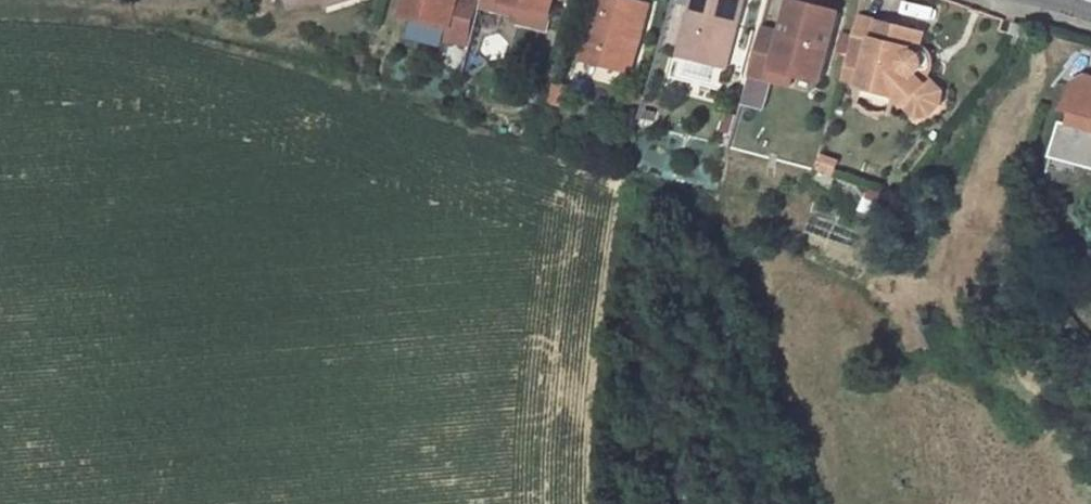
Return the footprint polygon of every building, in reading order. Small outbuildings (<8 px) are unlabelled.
[(296,8),(322,0),(294,0),(296,8)] [(462,1),(463,0),(412,0),(408,17),(437,23),(456,28),(453,39),(473,44),(483,6),(462,1)] [(507,0),(485,0),(483,6),(504,12),(507,2),(507,0)] [(557,0),(507,0),(507,2),(525,7),(553,14),(557,0)] [(652,3),(641,0),(602,0),(586,62),(617,70),(621,55),(637,60),(652,3)] [(683,56),(725,67),(736,25),(741,27),(748,0),(697,0),(683,56)] [(823,81),(842,13),(794,0),(786,32),(783,42),(761,37),(751,74),(774,80),(777,69),(795,74),(823,81)] [(525,7),(507,2),(504,12),(523,17),(525,7)] [(861,17),(860,23),(880,29),(882,23),(861,17)] [(456,28),(437,23),(434,35),(453,39),(456,28)] [(915,54),(921,33),(882,23),(880,29),(860,23),(856,39),(852,52),(845,79),(865,84),(865,86),(901,96),(923,117),(936,115),(946,105),(947,92),(935,80),(931,84),(921,74),(927,71),(929,68),(930,66),(930,63),(929,59),(928,57),(926,56),(924,55),(922,54),(915,54)] [(1035,30),(1016,23),(1013,34),(1032,39),(1035,30)] [(725,67),(730,68),(741,27),(736,25),(725,67)] [(783,42),(786,32),(764,27),(761,37),(783,42)] [(923,48),(927,35),(921,33),(915,54),(922,54),(923,48)] [(852,52),(856,39),(845,36),(842,49),(852,52)] [(937,66),(935,57),(932,53),(929,50),(923,48),(922,54),(924,55),(926,56),(928,57),(929,59),(930,63),(930,66),(929,68),(927,71),(931,76),(935,71),(937,66)] [(633,75),(637,60),(621,55),(617,70),(633,75)] [(792,85),(795,74),(777,69),(774,80),(792,85)] [(931,76),(927,71),(921,74),(931,84),(935,80),(931,76)] [(1090,79),(1087,73),(1074,81),(1065,111),(1074,113),(1071,124),(1062,122),(1052,157),(1090,168),(1090,81),(1090,79)] [(740,114),(732,112),(727,131),(735,133),(740,114)] [(1045,117),(1035,153),(1046,156),(1056,120),(1045,117)] [(827,156),(822,170),(840,176),(845,163),(827,156)]
